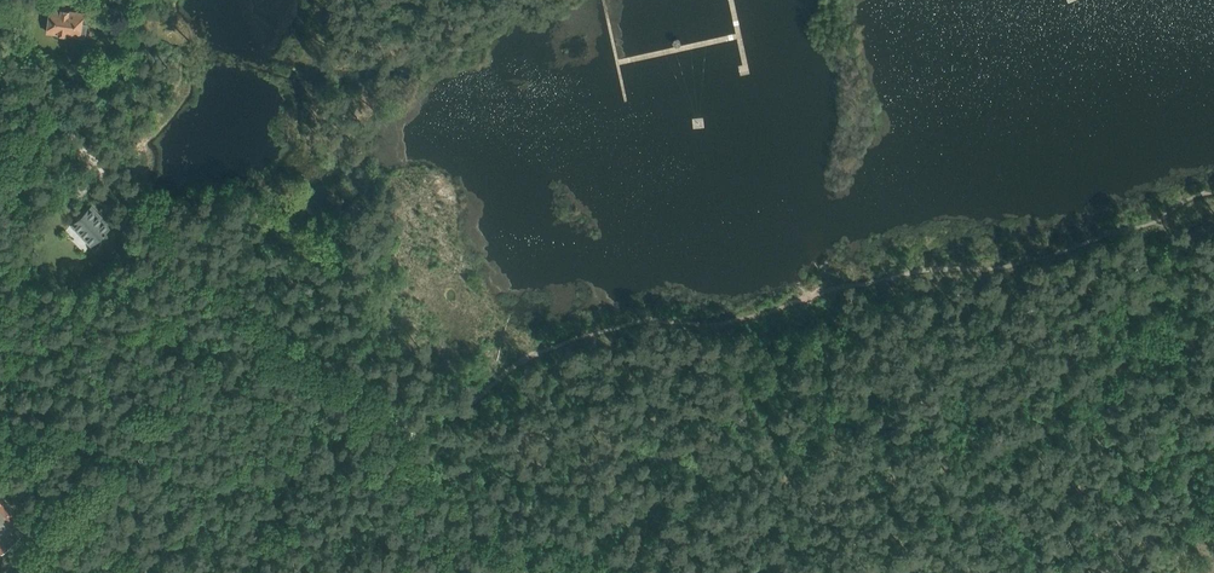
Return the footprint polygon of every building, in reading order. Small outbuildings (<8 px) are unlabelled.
[(80,37),(83,13),(51,8),(47,32),(80,37)] [(59,203),(69,213),(79,202),(70,193),(59,203)] [(108,228),(90,208),(76,221),(83,227),(80,230),(86,236),(89,234),(95,240),(103,233),(104,234),(106,232),(105,231),(108,228)] [(2,550),(28,524),(0,497),(0,548),(2,550)]
